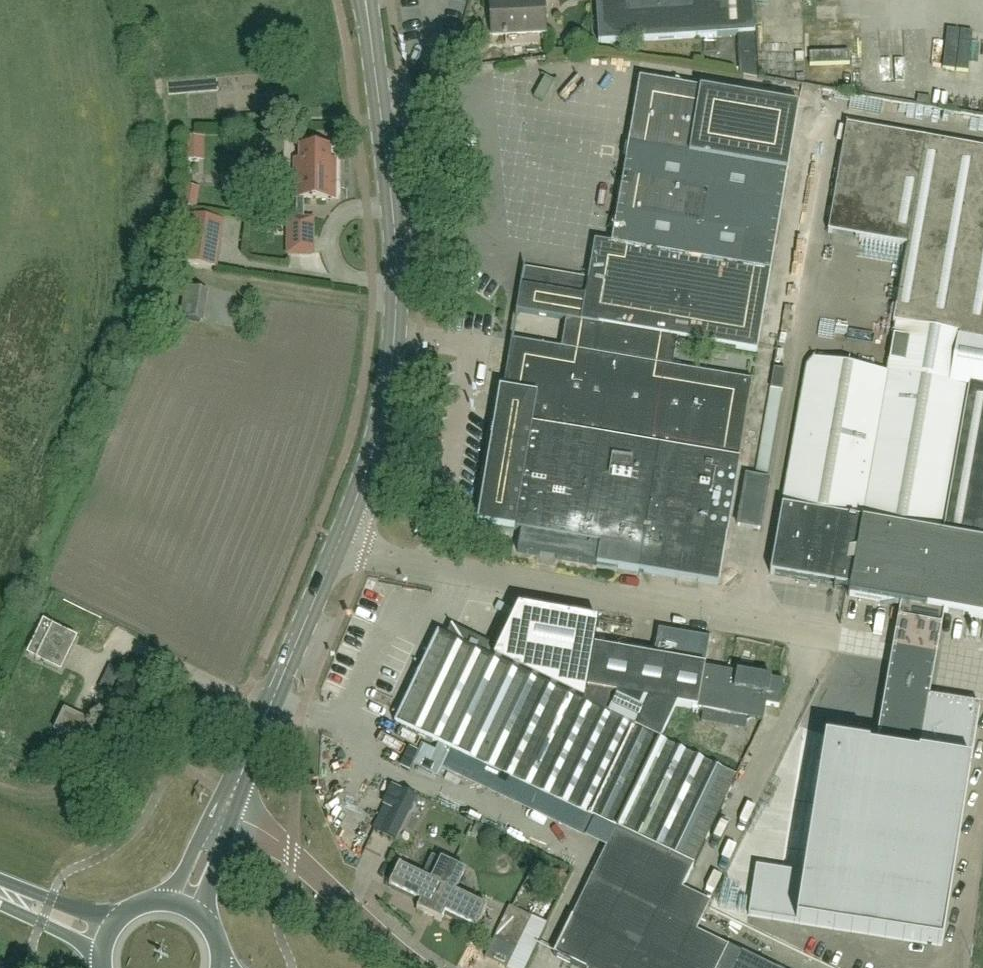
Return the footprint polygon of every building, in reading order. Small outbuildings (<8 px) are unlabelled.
[(492,35),(545,32),(544,0),(490,0),(492,35)] [(757,78),(754,34),(752,0),(597,0),(599,42),(738,35),(740,74),(757,78)] [(955,24),(953,32),(976,35),(977,27),(955,24)] [(968,77),(982,77),(982,38),(968,37),(968,77)] [(523,275),(516,316),(517,316),(518,312),(567,320),(562,350),(514,341),(514,337),(512,337),(503,389),(500,389),(477,524),(521,531),(518,552),(719,586),(722,565),(739,461),(752,381),(751,381),(751,382),(672,369),(677,338),(757,352),(787,171),(799,105),(639,78),(605,284),(588,281),(587,286),(523,275)] [(771,573),(850,587),(849,595),(850,595),(850,594),(902,604),(911,605),(945,611),(982,618),(982,148),(848,124),(829,232),(908,246),(894,322),(896,322),(887,372),(878,370),(814,359),(808,366),(806,375),(771,573)] [(184,137),(183,161),(200,161),(200,137),(184,137)] [(335,198),(336,159),(331,159),(331,146),(299,146),(299,160),(294,160),(294,198),(335,198)] [(220,220),(189,215),(181,262),(213,267),(220,220)] [(313,218),(305,218),(289,218),(288,254),(313,254),(313,218)] [(206,291),(186,288),(181,319),(201,322),(206,291)] [(773,367),(770,389),(783,392),(787,370),(773,367)] [(760,530),(769,480),(746,476),(738,526),(760,530)] [(518,608),(494,660),(634,727),(647,700),(675,705),(683,663),(655,658),(594,647),(598,623),(518,608)] [(61,670),(76,638),(45,623),(29,655),(61,670)] [(670,916),(737,776),(661,740),(634,727),(439,634),(439,633),(438,633),(395,723),(396,724),(396,723),(617,829),(555,954),(583,967),(681,967),(699,930),(670,916)] [(780,707),(784,681),(772,679),(737,672),(737,673),(705,667),(683,663),(675,705),(677,705),(764,721),(767,705),(780,707)] [(110,667),(99,690),(110,696),(122,672),(110,667)] [(82,744),(92,723),(65,710),(55,730),(82,744)] [(962,764),(967,732),(932,726),(927,758),(828,743),(800,920),(939,941),(967,765),(962,764)] [(391,812),(406,819),(416,797),(402,790),(391,812)] [(429,916),(454,866),(433,856),(423,878),(401,867),(402,866),(400,865),(389,886),(391,888),(392,887),(421,901),(417,910),(429,916)] [(454,866),(429,916),(442,922),(446,913),(475,927),(474,928),(477,929),(487,907),(485,906),(484,907),(455,893),(465,872),(454,866)] [(517,950),(533,917),(510,906),(494,939),(517,950)] [(699,930),(681,967),(775,967),(699,930)]
